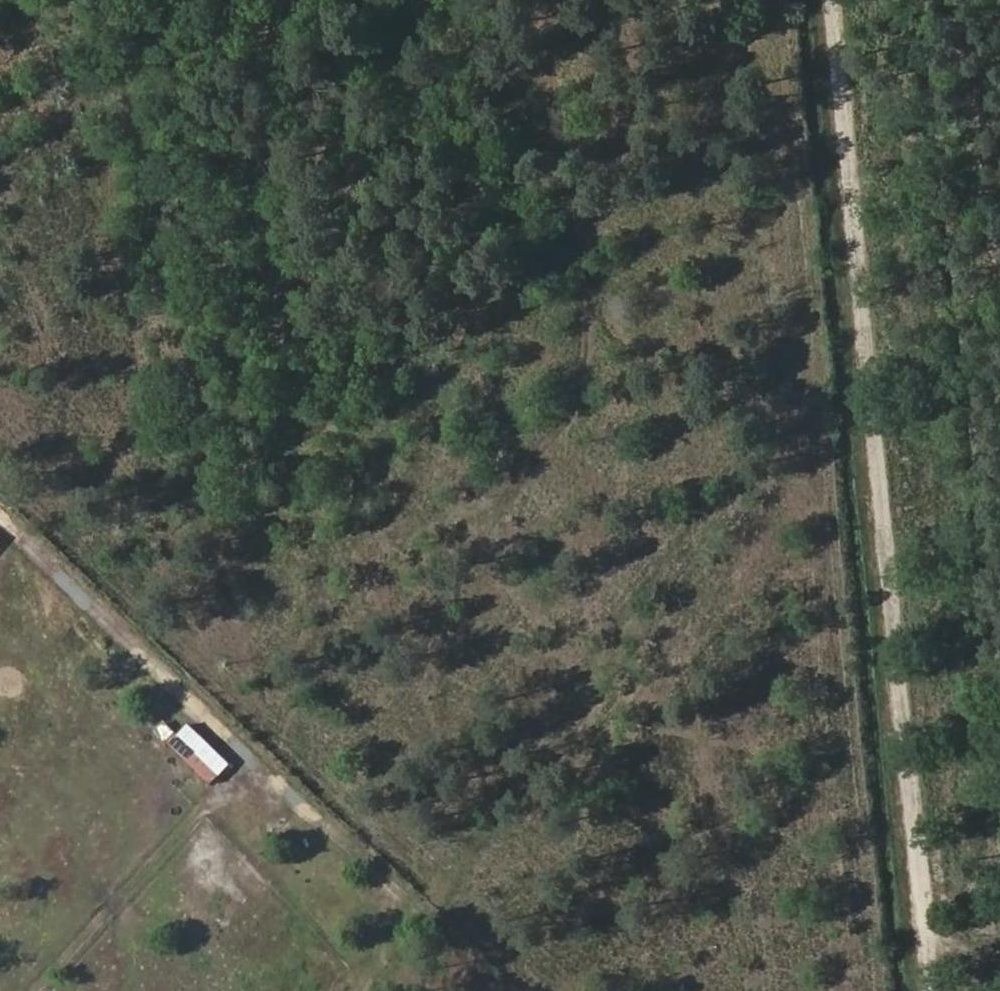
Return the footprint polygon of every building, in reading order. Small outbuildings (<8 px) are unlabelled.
[(189,722),(169,742),(211,783),(230,764),(189,722)]
